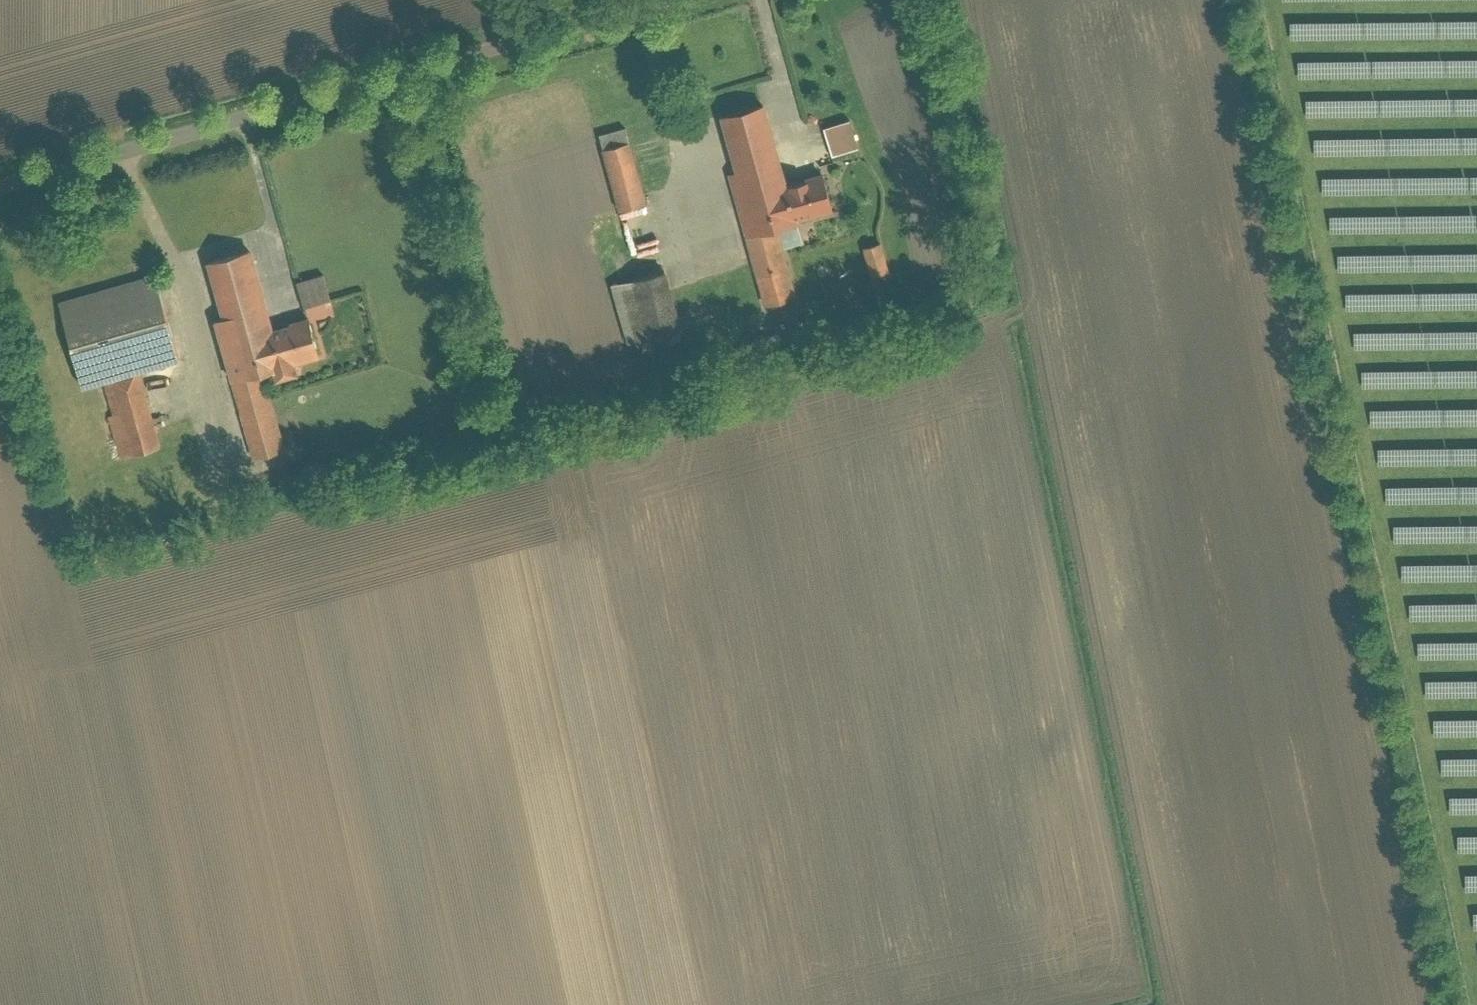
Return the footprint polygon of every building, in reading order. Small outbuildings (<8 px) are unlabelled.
[(719,173),(760,301),(789,291),(770,230),(829,212),(815,169),(782,179),(757,100),(712,115),(729,169),(719,173)] [(816,126),(825,152),(856,142),(848,116),(816,126)] [(622,252),(650,245),(621,139),(593,146),(622,252)] [(874,239),(854,247),(865,276),(885,268),(874,239)] [(199,314),(241,457),(275,447),(253,371),(269,366),(273,380),(293,374),(290,363),(315,356),(302,314),(266,324),(242,244),(192,259),(208,311),(199,314)] [(607,281),(622,344),(675,331),(659,269),(607,281)] [(47,300),(72,385),(97,377),(121,456),(155,445),(132,370),(168,359),(142,272),(47,300)] [(298,303),(328,297),(323,272),(293,278),(298,303)]
